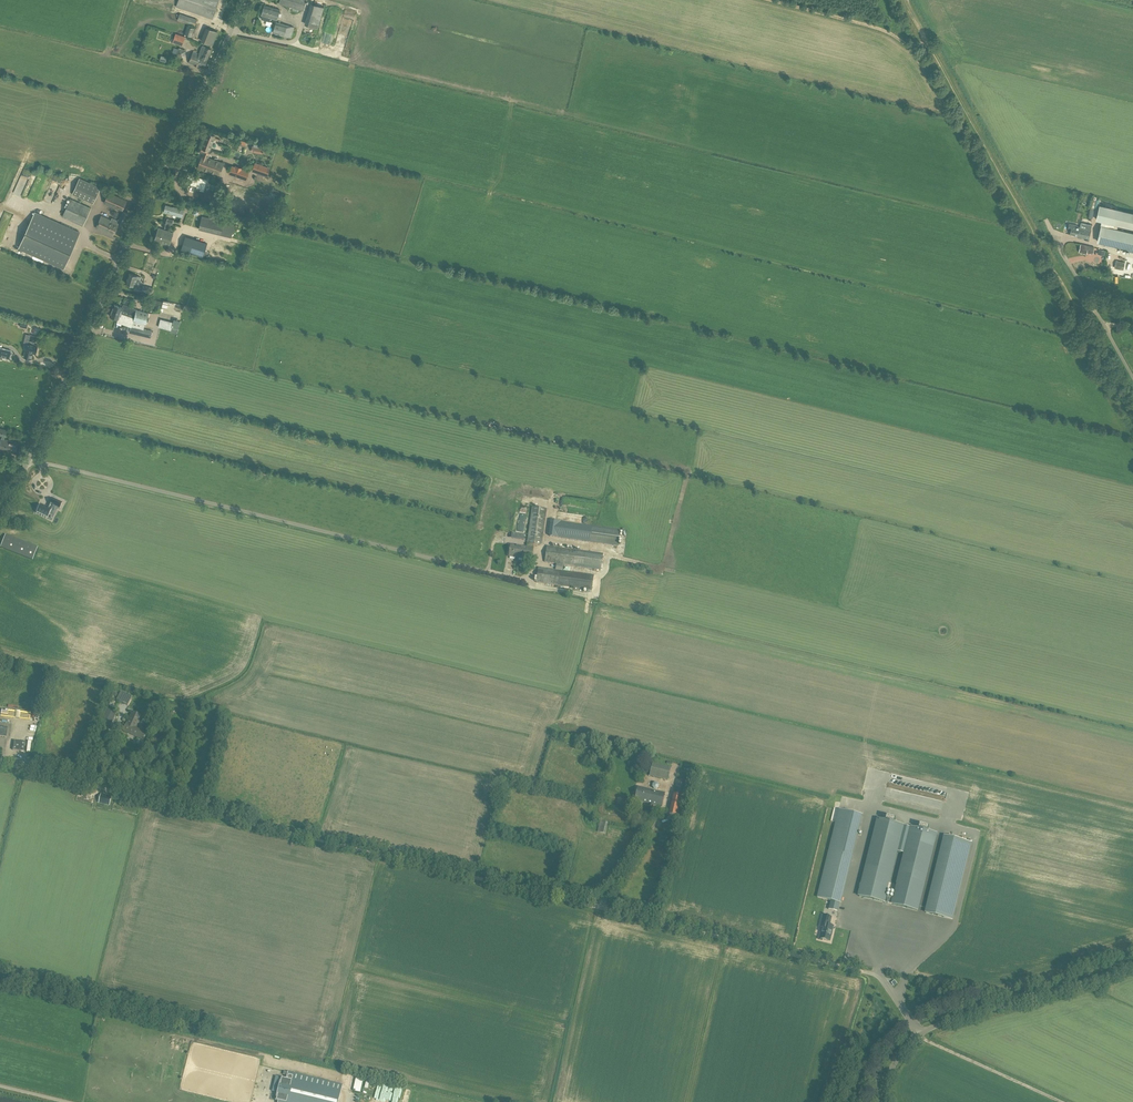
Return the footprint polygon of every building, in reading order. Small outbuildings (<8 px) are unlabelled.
[(176,7),(213,19),(219,0),(178,0),(176,7)] [(307,0),(280,0),(279,3),(303,10),(307,0)] [(280,10),(265,5),(262,15),(263,15),(263,17),(267,19),(267,20),(270,21),(271,18),(277,20),(280,10)] [(195,26),(197,19),(180,13),(177,20),(195,26)] [(291,37),(295,27),(276,22),(273,32),(291,37)] [(192,36),(195,28),(187,25),(184,34),(192,36)] [(202,41),(204,42),(212,45),(217,32),(207,28),(202,41)] [(182,46),(185,37),(175,34),(172,43),(182,46)] [(188,63),(204,68),(211,49),(202,46),(201,48),(199,54),(193,51),(188,63)] [(198,168),(219,176),(225,163),(209,157),(209,156),(212,157),(214,150),(211,149),(215,139),(221,141),(221,139),(215,137),(216,136),(207,133),(202,147),(198,146),(197,151),(203,153),(198,168)] [(245,147),(247,141),(241,139),(239,145),(245,147)] [(254,151),(254,152),(262,153),(262,151),(263,152),(263,150),(262,150),(263,149),(265,149),(266,145),(254,143),(253,147),(252,147),(252,150),(254,151)] [(252,171),(267,177),(270,168),(255,162),(252,171)] [(229,174),(246,180),(250,172),(243,169),(243,168),(235,165),(235,166),(232,165),(229,174)] [(73,193),(94,203),(101,188),(80,178),(73,193)] [(126,201),(108,193),(104,202),(122,210),(126,201)] [(70,198),(62,217),(83,226),(91,208),(70,198)] [(173,206),(173,207),(166,205),(164,212),(172,214),(172,213),(182,216),(184,211),(177,209),(177,207),(173,206)] [(1097,220),(1132,228),(1132,213),(1100,205),(1097,220)] [(128,213),(122,211),(119,219),(118,219),(118,220),(112,217),(111,220),(101,215),(96,227),(113,235),(119,223),(123,224),(128,213)] [(64,268),(80,233),(35,213),(19,248),(64,268)] [(1069,223),(1068,229),(1071,230),(1070,234),(1078,236),(1078,238),(1081,239),(1082,237),(1089,239),(1091,229),(1092,225),(1081,222),(1080,227),(1077,226),(1077,225),(1069,223)] [(1103,243),(1132,250),(1132,233),(1101,226),(1098,242),(1103,243)] [(169,245),(173,233),(159,228),(155,240),(169,245)] [(186,236),(182,250),(203,256),(207,243),(186,236)] [(1079,252),(1089,254),(1089,253),(1093,254),(1094,247),(1081,244),(1079,252)] [(126,283),(134,286),(136,281),(138,281),(139,277),(129,273),(126,283)] [(163,301),(148,298),(142,296),(141,301),(161,306),(163,301)] [(112,310),(134,318),(136,311),(128,308),(129,306),(124,304),(123,307),(114,304),(112,310)] [(133,321),(145,324),(148,312),(137,309),(136,311),(134,318),(133,321)] [(134,318),(112,310),(110,316),(118,319),(117,322),(122,324),(122,322),(131,325),(129,332),(150,338),(152,330),(144,329),(145,324),(133,321),(134,318)] [(174,321),(161,318),(158,327),(171,331),(174,321)] [(26,334),(24,342),(27,342),(25,351),(24,356),(32,358),(33,353),(36,353),(38,345),(34,344),(34,342),(35,342),(37,336),(31,335),(26,334)] [(2,359),(3,357),(9,358),(11,351),(0,348),(0,358),(2,359)] [(0,428),(0,435),(2,436),(2,438),(0,443),(0,449),(15,454),(18,443),(4,439),(5,436),(5,437),(7,430),(0,428)] [(40,504),(36,512),(48,518),(50,513),(52,509),(53,506),(57,507),(59,509),(62,503),(51,498),(48,503),(49,504),(47,507),(44,505),(44,506),(40,504)] [(532,507),(527,544),(534,545),(541,546),(547,509),(532,507)] [(551,520),(548,536),(618,546),(620,530),(551,520)] [(37,547),(6,534),(1,547),(32,560),(37,547)] [(511,544),(510,551),(532,554),(534,545),(527,544),(527,547),(511,544)] [(547,546),(545,562),(601,570),(603,554),(547,546)] [(510,551),(509,557),(532,560),(532,554),(510,551)] [(594,575),(538,567),(536,582),(592,590),(594,575)] [(131,697),(121,692),(117,700),(127,705),(131,697)] [(107,709),(101,722),(106,724),(108,719),(112,721),(116,713),(107,709)] [(142,716),(132,712),(123,731),(128,733),(128,731),(133,734),(132,735),(143,740),(147,732),(140,729),(141,726),(138,724),(142,716)] [(25,742),(14,740),(13,750),(24,751),(25,742)] [(653,763),(649,776),(668,780),(671,767),(653,763)] [(684,796),(687,782),(677,780),(674,794),(684,796)] [(665,793),(638,786),(634,801),(662,807),(665,793)] [(673,793),(669,813),(680,816),(685,796),(684,796),(674,794),(673,793)] [(112,796),(102,794),(101,794),(99,803),(109,805),(112,796)] [(839,903),(841,897),(861,815),(839,810),(818,897),(839,903)] [(894,899),(885,897),(903,825),(879,819),(859,896),(884,902),(893,904),(894,899)] [(608,823),(602,821),(600,821),(597,832),(599,832),(605,834),(608,823)] [(917,911),(936,833),(912,827),(905,853),(894,899),(893,904),(893,905),(917,911)] [(945,836),(926,913),(952,919),(971,842),(945,836)] [(822,940),(822,939),(830,941),(833,926),(829,925),(831,917),(823,915),(820,927),(822,927),(820,936),(819,936),(819,939),(822,940)] [(281,1101),(339,1101),(343,1085),(288,1071),(286,1078),(281,1077),(275,1100),(281,1101)]
